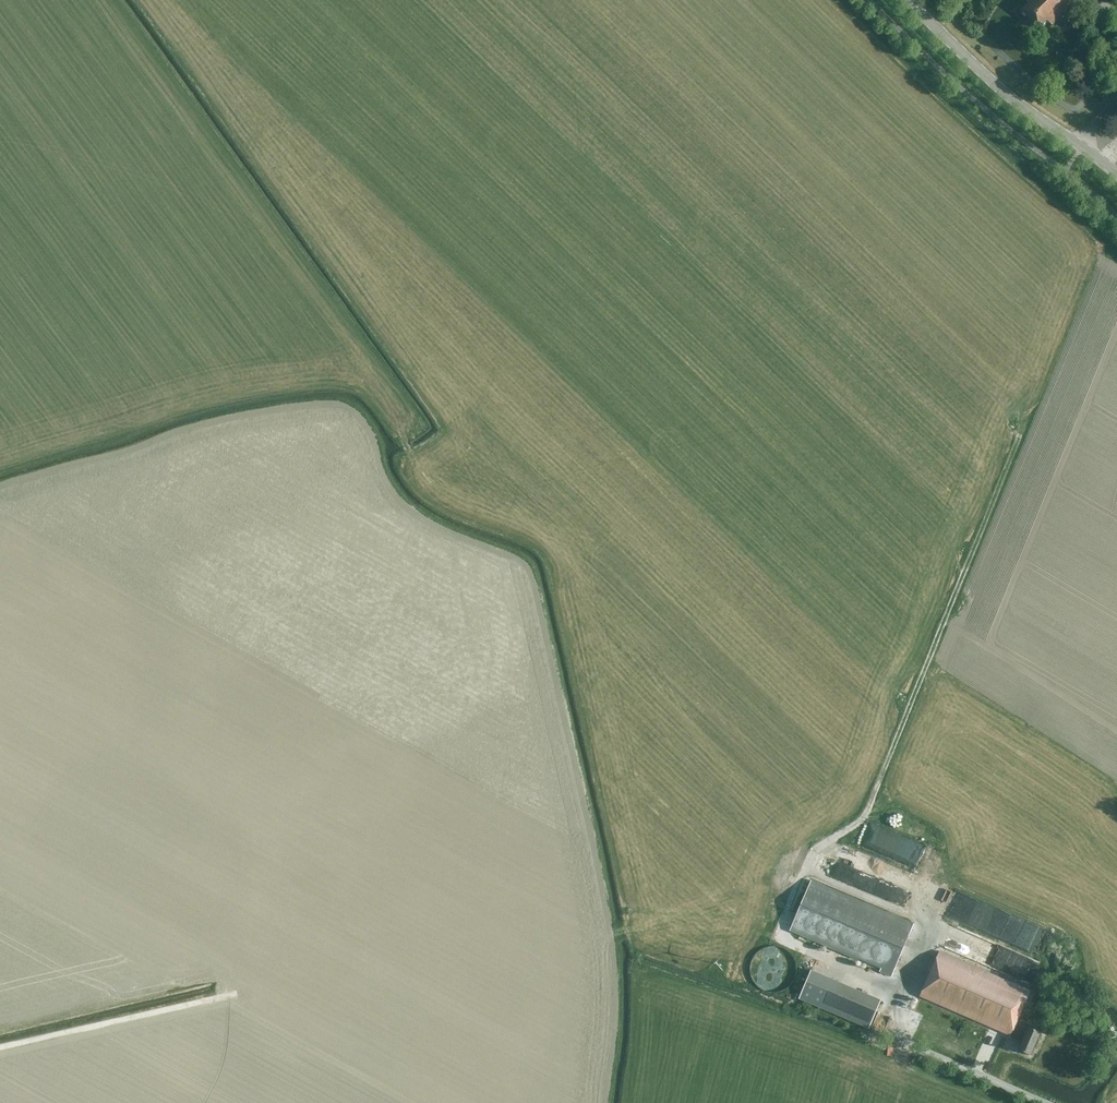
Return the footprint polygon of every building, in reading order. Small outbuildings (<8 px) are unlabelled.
[(1028,2),(1020,10),(1039,29),(1047,20),(1052,26),(1078,0),(1027,0),(1028,2)] [(879,875),(879,877),(908,887),(914,870),(846,847),(841,862),(879,875)] [(892,974),(912,927),(810,884),(790,931),(825,946),(892,974)] [(1017,1050),(1031,1056),(1041,1033),(1015,1022),(1029,990),(939,951),(919,996),(1009,1036),(1012,1028),(1024,1034),(1017,1050)] [(881,1000),(841,983),(829,1011),(869,1029),(881,1000)]
